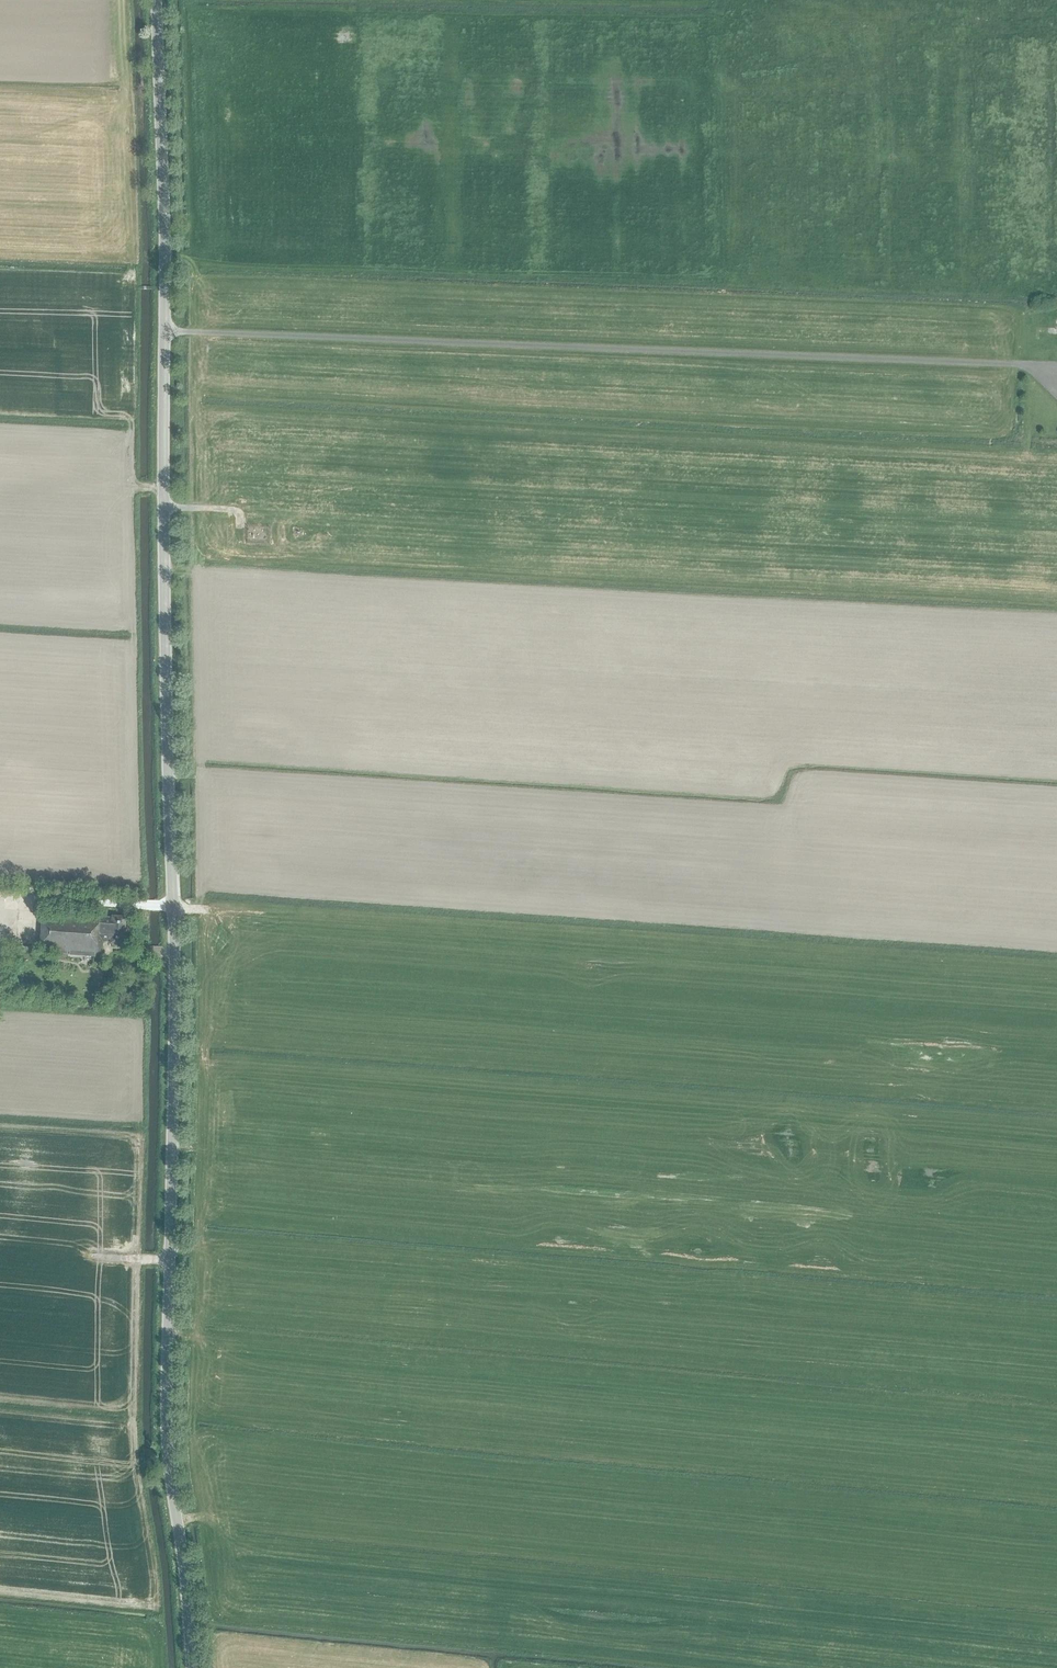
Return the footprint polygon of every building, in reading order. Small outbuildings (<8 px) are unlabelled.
[(105,913),(42,908),(38,951),(101,956),(103,940),(110,941),(110,943),(124,944),(126,917),(112,915),(112,917),(105,917),(105,913)]
